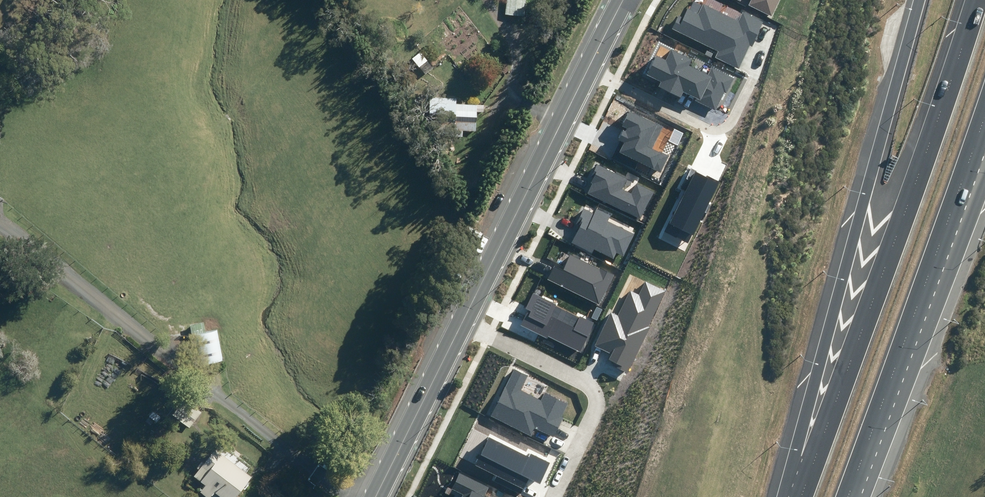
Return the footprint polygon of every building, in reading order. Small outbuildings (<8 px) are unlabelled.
[(505,14),(524,16),(526,0),(507,0),(505,14)] [(771,16),(780,0),(751,0),(748,5),(771,16)] [(717,57),(738,67),(749,43),(753,45),(764,21),(742,11),(738,19),(703,2),(698,13),(688,8),(683,17),(678,14),(671,29),(719,52),(717,57)] [(666,60),(657,56),(648,74),(661,81),(659,87),(680,97),(683,91),(697,97),(695,101),(715,111),(732,77),(710,67),(707,74),(689,66),(693,59),(671,49),(666,60)] [(427,61),(419,67),(426,75),(434,69),(427,61)] [(438,97),(435,135),(462,137),(463,130),(475,131),(478,106),(455,103),(456,99),(438,97)] [(662,127),(630,111),(623,126),(628,128),(626,131),(623,130),(619,139),(624,142),(619,153),(660,172),(668,156),(652,148),(662,127)] [(626,179),(598,165),(585,193),(641,221),(656,192),(637,183),(632,194),(621,189),(626,179)] [(719,183),(696,171),(670,222),(693,234),(719,183)] [(594,213),(584,208),(576,224),(579,226),(571,242),(592,252),(594,249),(614,258),(617,253),(624,256),(635,233),(609,221),(611,216),(596,209),(594,213)] [(562,270),(553,266),(546,280),(598,305),(613,276),(570,255),(562,270)] [(618,315),(611,312),(595,345),(612,353),(609,359),(618,364),(616,367),(628,372),(666,291),(645,281),(639,294),(630,290),(618,315)] [(556,304),(532,292),(525,309),(527,311),(520,325),(547,338),(548,336),(580,351),(593,323),(555,306),(556,304)] [(204,320),(190,323),(192,333),(189,333),(195,364),(222,359),(217,329),(206,331),(204,320)] [(529,374),(513,367),(491,416),(531,435),(535,427),(553,436),(568,403),(545,392),(541,400),(521,390),(529,374)] [(184,398),(174,411),(191,424),(201,411),(184,398)] [(529,457),(491,437),(477,466),(497,476),(495,481),(522,494),(529,479),(540,485),(551,463),(531,453),(529,457)] [(200,490),(209,496),(215,490),(225,496),(235,496),(252,474),(215,446),(194,474),(206,483),(200,490)] [(459,474),(449,496),(484,496),(489,487),(459,474)]
